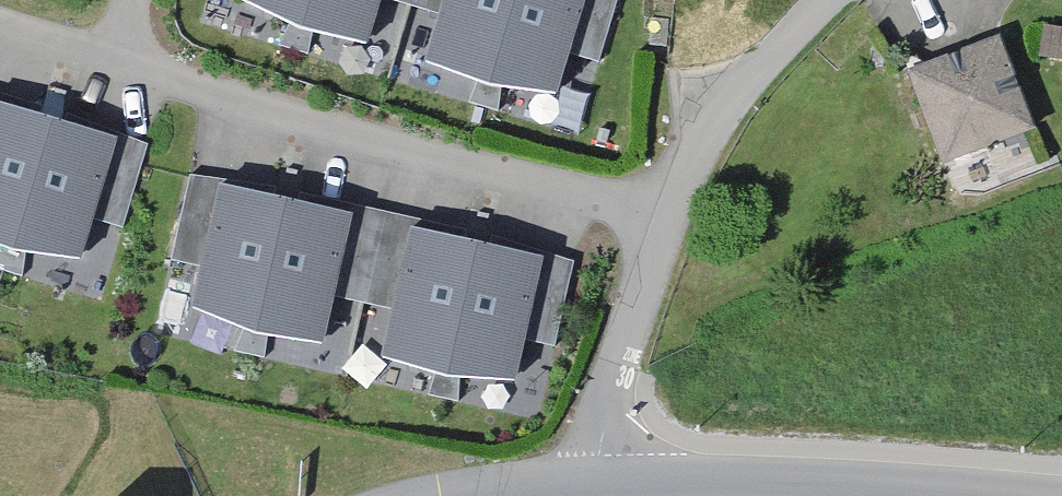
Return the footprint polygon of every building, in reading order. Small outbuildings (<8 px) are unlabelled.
[(309,0),(240,0),(289,24),(279,45),(294,50),(309,0)] [(294,50),(308,54),(312,32),(366,45),(379,0),(309,0),(294,50)] [(514,0),(412,0),(410,6),(440,15),(426,63),(477,82),(468,102),(482,107),(514,0)] [(618,0),(514,0),(482,107),(498,111),(501,87),(556,94),(568,53),(599,62),(618,0)] [(649,44),(667,45),(669,19),(652,17),(649,44)] [(1045,27),(1041,56),(1061,60),(1061,30),(1045,27)] [(1032,127),(998,38),(909,72),(943,161),(1032,127)] [(52,119),(0,106),(0,246),(1,246),(0,250),(0,269),(7,271),(52,119)] [(123,229),(146,151),(52,119),(7,271),(23,276),(26,252),(80,259),(91,219),(123,229)] [(251,354),(285,200),(188,182),(171,260),(202,267),(193,308),(244,329),(235,351),(251,354)] [(332,296),(363,303),(380,225),(285,200),(251,354),(265,357),(268,335),(322,344),(332,296)] [(442,397),(476,243),(380,225),(363,303),(394,309),(383,357),(435,373),(429,394),(442,397)] [(555,346),(573,268),(476,243),(442,397),(458,401),(460,377),(514,380),(523,340),(555,346)]
